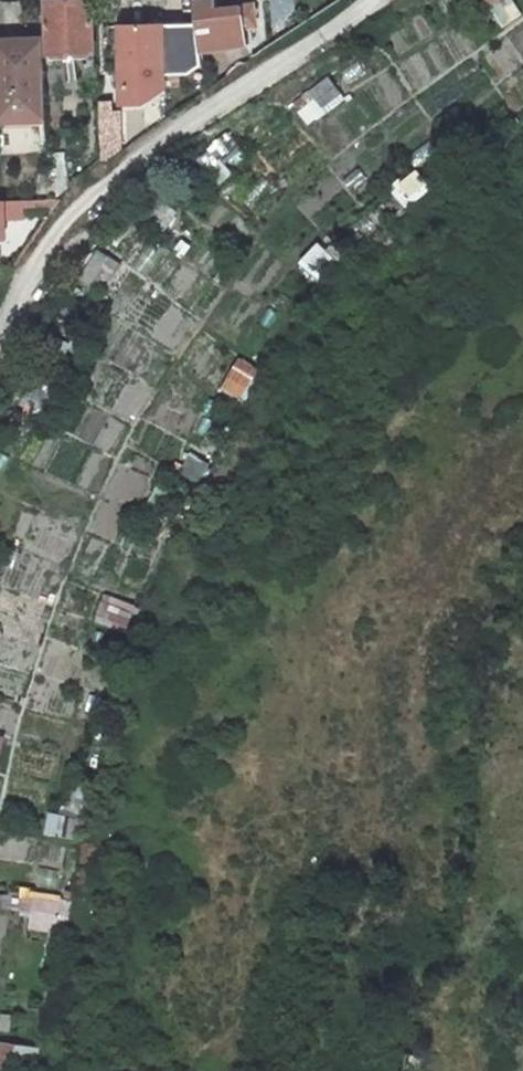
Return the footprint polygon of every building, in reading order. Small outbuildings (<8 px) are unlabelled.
[(99,83),(99,65),(95,64),(93,0),(47,0),(49,53),(88,52),(88,63),(84,64),(85,84),(99,83)] [(216,0),(197,0),(194,0),(197,24),(201,51),(247,44),(245,27),(243,6),(217,9),(216,0)] [(511,0),(485,0),(503,28),(522,16),(511,0)] [(253,5),(243,6),(245,27),(256,25),(253,5)] [(117,25),(119,63),(165,62),(164,24),(117,25)] [(165,62),(165,75),(189,74),(202,66),(201,51),(197,24),(164,24),(165,62)] [(44,39),(0,40),(0,121),(46,120),(44,39)] [(345,88),(367,74),(357,59),(335,73),(345,88)] [(165,75),(165,62),(119,63),(120,104),(143,103),(165,90),(165,75)] [(318,101),(335,87),(328,77),(310,91),(314,96),(318,101)] [(325,111),(343,97),(335,87),(318,101),(325,111)] [(299,108),(314,96),(310,91),(294,103),(299,108)] [(211,174),(241,147),(229,131),(211,146),(217,153),(203,166),(211,174)] [(63,156),(49,156),(50,197),(58,196),(71,185),(65,177),(63,156)] [(157,198),(142,222),(152,228),(151,231),(160,237),(165,229),(155,222),(158,219),(163,222),(172,208),(157,198)] [(165,229),(170,221),(177,211),(172,208),(163,222),(158,219),(155,222),(165,229)] [(191,245),(182,239),(176,248),(180,250),(178,255),(182,258),(191,245)] [(321,241),(301,255),(314,274),(335,259),(321,241)] [(94,257),(88,253),(74,274),(90,285),(102,268),(109,273),(117,262),(99,250),(94,257)] [(54,325),(69,334),(83,312),(75,306),(78,301),(72,297),(54,325)] [(64,355),(69,344),(45,331),(38,343),(40,345),(31,363),(48,370),(58,352),(64,355)] [(241,400),(262,371),(239,354),(218,383),(241,400)] [(91,387),(103,363),(89,356),(77,380),(91,387)] [(58,395),(31,382),(21,404),(44,418),(58,395)] [(65,400),(58,395),(44,418),(21,404),(16,414),(46,433),(65,400)] [(7,462),(0,478),(0,484),(8,488),(18,467),(7,462)] [(115,594),(102,621),(125,632),(137,605),(115,594)] [(63,838),(68,814),(48,810),(43,834),(63,838)] [(30,889),(24,924),(63,930),(69,896),(30,889)] [(39,1063),(41,1044),(0,1040),(0,1059),(39,1063)] [(424,1059),(405,1057),(402,1070),(422,1070),(424,1059)]
